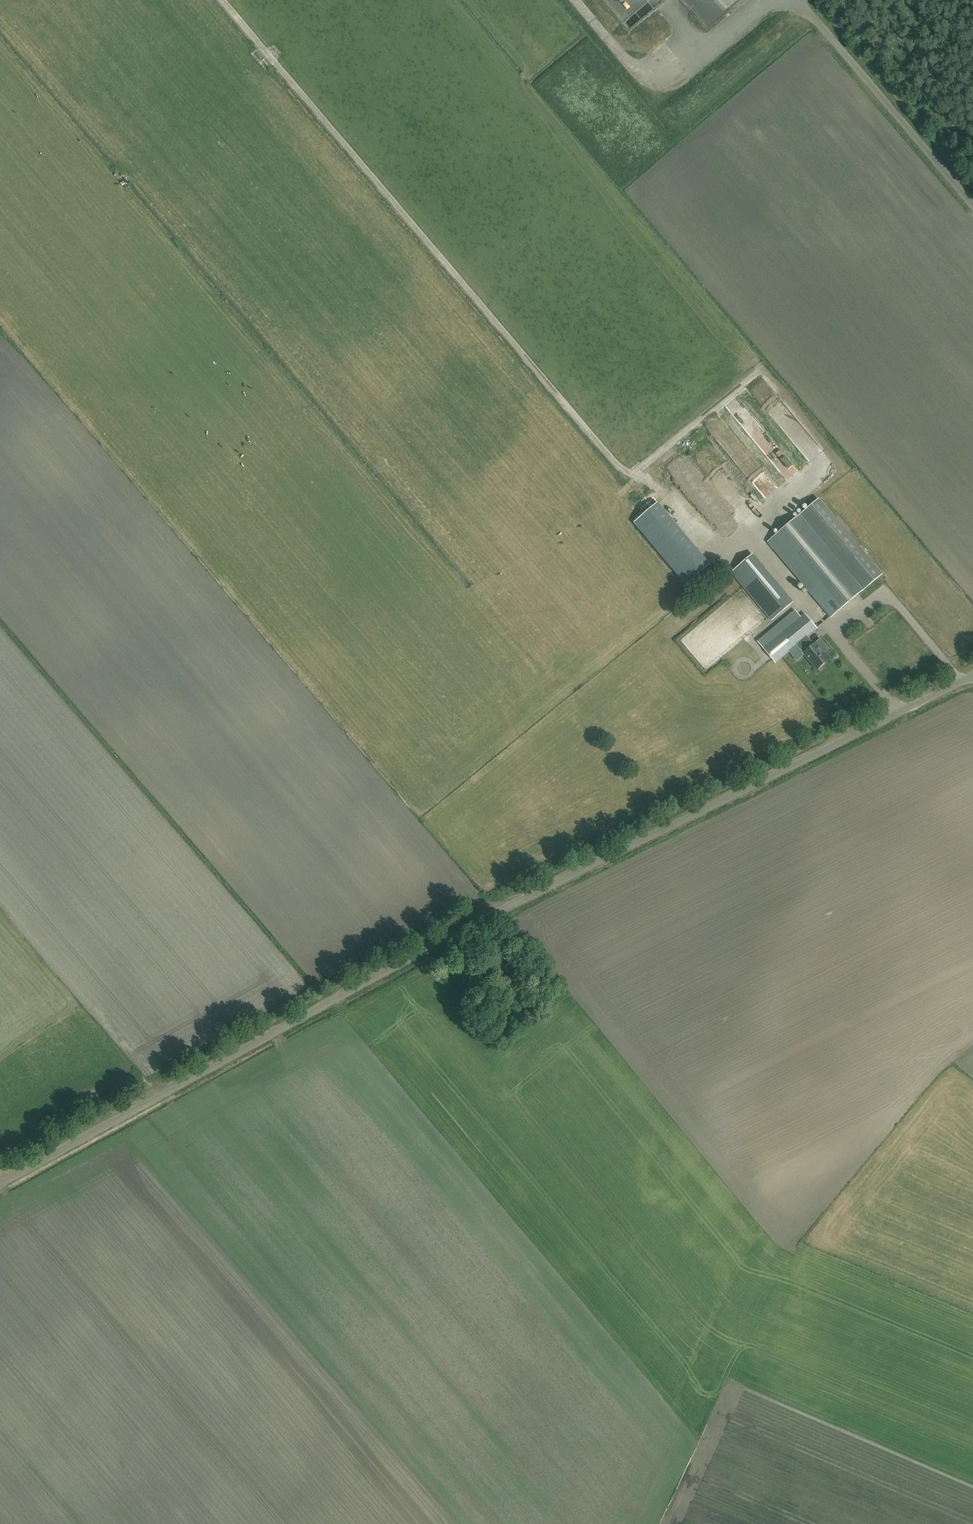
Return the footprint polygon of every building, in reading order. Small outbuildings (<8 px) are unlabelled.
[(791,420),(787,414),(791,411),(781,397),(768,407),(783,427),(791,420)] [(831,617),(870,584),(881,575),(818,501),(768,542),(831,617)] [(711,564),(659,502),(634,522),(686,584),(711,564)] [(772,620),(793,602),(753,555),(731,572),(772,620)] [(699,605),(701,610),(708,606),(706,602),(699,605)] [(776,663),(783,657),(799,644),(805,651),(803,653),(817,670),(830,659),(825,652),(829,649),(820,639),(812,646),(805,638),(817,629),(805,614),(764,648),(776,663)] [(515,950),(523,962),(531,957),(523,945),(515,950)]
